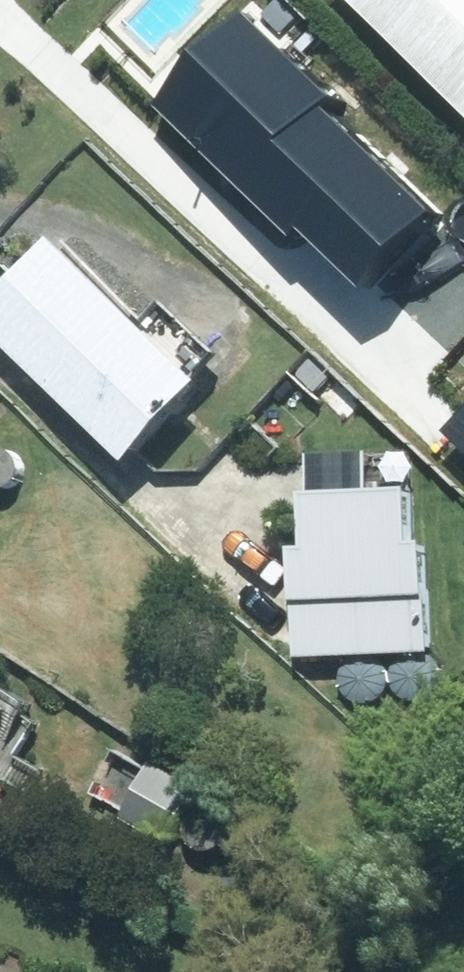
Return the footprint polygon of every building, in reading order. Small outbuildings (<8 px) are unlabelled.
[(384,28),(366,10),(351,26),(407,82),(419,70),(442,91),(461,111),(463,108),(463,0),(411,0),(384,28)] [(457,214),(388,151),(353,187),(335,171),(302,206),(320,222),(318,227),(387,290),(457,214)] [(57,244),(0,305),(0,344),(134,471),(211,391),(203,381),(221,363),(162,307),(144,327),(57,244)] [(318,354),(297,377),(345,421),(366,398),(318,354)] [(425,489),(313,493),(315,546),(302,546),(306,659),(444,654),(440,541),(427,542),(425,489)] [(35,731),(21,722),(28,712),(0,694),(0,784),(35,731)] [(197,794),(149,770),(120,825),(166,850),(197,794)]
